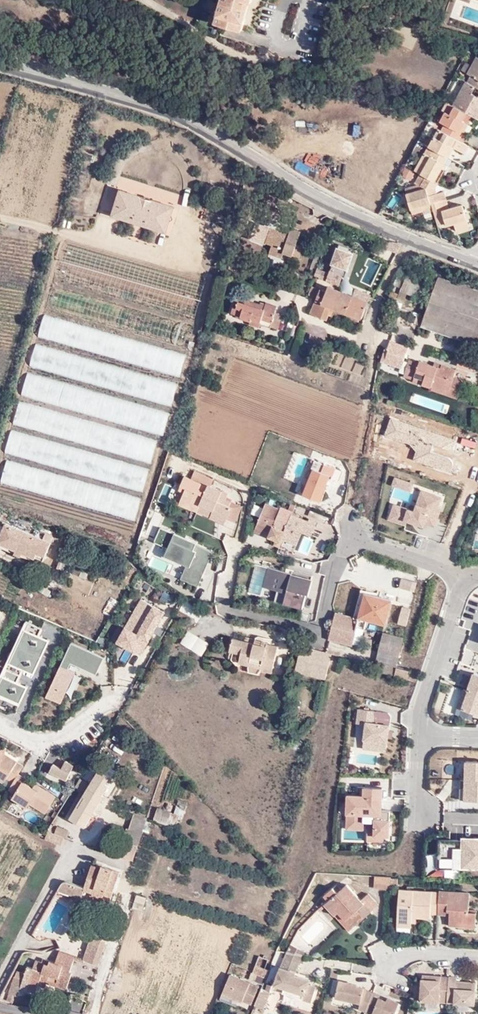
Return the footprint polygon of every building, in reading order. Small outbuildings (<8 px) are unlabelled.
[(217,23),(241,29),(249,3),(252,3),(253,0),(223,0),(217,23)] [(470,83),(477,87),(477,59),(469,75),(473,77),(470,83)] [(468,82),(455,105),(476,116),(477,117),(477,87),(470,83),(468,82)] [(448,125),(445,131),(467,142),(469,136),(467,135),(468,133),(463,130),(467,123),(471,126),(476,116),(455,105),(450,102),(445,111),(448,112),(443,121),(448,125)] [(463,130),(468,133),(471,126),(467,123),(463,130)] [(442,129),(432,147),(446,155),(451,145),(456,147),(468,153),(473,145),(467,142),(445,131),(442,129)] [(446,155),(451,158),(456,147),(451,145),(446,155)] [(427,165),(422,174),(427,177),(437,182),(442,172),(438,170),(442,161),(447,164),(451,158),(446,155),(432,147),(430,147),(422,162),(427,165)] [(437,182),(441,184),(448,170),(445,169),(447,164),(442,161),(438,170),(442,172),(437,182)] [(422,162),(417,172),(422,174),(427,165),(422,162)] [(427,177),(422,174),(417,185),(407,189),(409,195),(420,191),(427,177)] [(127,186),(129,180),(119,177),(117,183),(127,186)] [(426,212),(439,209),(437,203),(449,199),(447,191),(440,193),(435,194),(433,189),(437,182),(427,177),(420,191),(409,195),(413,209),(424,206),(426,212)] [(172,210),(120,194),(112,219),(165,235),(172,210)] [(439,209),(442,221),(449,219),(450,223),(457,222),(459,228),(473,225),(467,205),(458,208),(457,205),(452,206),(450,199),(449,199),(437,203),(439,209)] [(415,215),(426,212),(424,206),(413,209),(415,215)] [(290,241),(291,236),(274,230),(272,236),(290,241)] [(294,258),(299,246),(302,235),(293,232),(291,236),(290,241),(272,236),(269,247),(273,249),(271,257),(285,261),(287,256),(294,258)] [(307,250),(299,246),(294,258),(304,262),(307,250)] [(331,275),(329,282),(342,287),(345,276),(348,277),(353,260),(338,256),(331,275)] [(321,280),(329,282),(331,275),(322,272),(321,277),(319,276),(317,281),(320,282),(321,280)] [(441,274),(425,315),(422,314),(419,321),(477,344),(477,288),(441,274)] [(426,288),(398,277),(394,285),(402,288),(399,297),(406,300),(408,294),(421,300),(426,288)] [(321,291),(311,288),(308,297),(318,299),(321,291)] [(337,310),(344,292),(329,288),(327,293),(321,291),(318,299),(317,302),(322,304),(320,310),(330,313),(332,308),(337,310)] [(364,319),(371,296),(354,291),(352,296),(344,292),(337,310),(364,319)] [(274,311),(259,307),(257,310),(249,308),(248,311),(241,308),(242,304),(233,301),(228,317),(236,319),(235,324),(245,327),(246,322),(276,331),(280,319),(273,316),(274,311)] [(330,313),(320,310),(318,317),(327,320),(330,313)] [(215,321),(207,318),(203,329),(212,332),(215,321)] [(409,347),(391,341),(384,362),(402,367),(409,347)] [(457,368),(442,362),(441,366),(434,363),(421,359),(420,363),(412,360),(408,362),(403,376),(431,386),(432,383),(447,388),(445,393),(458,397),(465,379),(455,375),(457,368)] [(169,412),(26,374),(20,396),(163,434),(169,412)] [(431,388),(445,393),(447,388),(432,383),(431,386),(431,388)] [(151,462),(157,439),(18,402),(12,425),(151,462)] [(457,442),(391,418),(384,436),(410,445),(416,452),(413,461),(451,473),(453,464),(451,460),(447,457),(431,452),(433,446),(454,452),(457,442)] [(54,467),(60,444),(10,429),(3,452),(54,467)] [(140,497),(2,460),(0,468),(0,483),(134,519),(140,497)] [(333,476),(335,470),(323,466),(320,472),(311,469),(302,495),(321,502),(330,476),(333,476)] [(185,508),(193,512),(196,504),(204,485),(207,479),(196,474),(195,474),(193,481),(183,477),(176,495),(181,496),(178,501),(186,504),(185,508)] [(395,476),(392,484),(410,490),(413,482),(395,476)] [(224,499),(226,494),(207,487),(204,485),(196,504),(213,511),(212,514),(225,520),(230,508),(227,506),(229,501),(224,499)] [(407,503),(406,506),(393,502),(388,517),(406,523),(408,519),(424,525),(425,523),(435,526),(442,506),(438,505),(442,495),(421,488),(415,506),(407,503)] [(225,520),(234,523),(241,506),(229,501),(227,506),(230,508),(225,520)] [(264,506),(255,503),(253,513),(262,515),(264,506)] [(213,511),(196,504),(193,512),(224,524),(225,520),(212,514),(213,511)] [(310,535),(314,523),(307,520),(306,523),(296,519),(297,516),(279,509),(267,538),(275,541),(281,544),(282,539),(295,545),(300,533),(309,537),(310,535)] [(321,525),(314,523),(310,535),(316,537),(321,525)] [(35,558),(45,562),(53,544),(9,525),(1,543),(2,543),(35,558)] [(326,527),(321,525),(316,537),(324,533),(326,527)] [(163,558),(185,568),(180,580),(197,587),(202,575),(206,566),(213,551),(160,528),(153,543),(167,549),(163,558)] [(35,558),(2,543),(0,547),(34,562),(35,558)] [(303,611),(306,599),(312,580),(268,568),(262,588),(285,594),(282,605),(303,611)] [(402,576),(400,586),(415,588),(416,578),(402,576)] [(66,616),(72,597),(38,587),(32,607),(66,616)] [(360,621),(368,624),(388,629),(396,601),(368,594),(360,621)] [(166,611),(141,598),(116,644),(140,657),(166,611)] [(397,624),(406,625),(409,605),(400,604),(397,624)] [(366,633),(368,624),(360,621),(339,616),(332,641),(355,647),(359,631),(366,633)] [(0,675),(0,695),(18,703),(27,681),(16,677),(21,665),(34,670),(48,634),(39,630),(41,625),(24,618),(0,675)] [(188,628),(179,642),(201,655),(210,641),(188,628)] [(381,653),(402,658),(407,640),(387,634),(381,653)] [(265,668),(276,671),(281,649),(272,646),(272,645),(249,638),(247,643),(237,641),(233,652),(234,652),(237,653),(245,655),(243,665),(264,670),(265,668)] [(103,657),(71,642),(45,699),(61,706),(75,675),(68,672),(71,664),(96,675),(103,657)] [(332,652),(306,644),(300,665),(328,674),(334,656),(330,656),(332,652)] [(396,679),(399,670),(402,658),(381,653),(376,672),(396,679)] [(274,676),(276,671),(265,668),(264,670),(264,673),(274,676)] [(472,674),(461,710),(477,716),(477,676),(472,674)] [(373,711),(357,709),(356,725),(365,726),(362,751),(387,754),(390,726),(372,725),(373,711)] [(41,789),(39,793),(32,789),(24,783),(26,780),(19,776),(24,768),(0,753),(0,779),(5,783),(7,781),(13,784),(10,790),(9,792),(16,796),(14,799),(28,808),(30,805),(47,814),(57,799),(41,789)] [(65,769),(55,764),(50,773),(68,782),(76,768),(68,764),(65,769)] [(466,764),(466,780),(461,780),(461,801),(477,801),(477,764),(466,764)] [(112,775),(100,769),(72,818),(87,827),(111,784),(109,782),(112,775)] [(13,784),(7,781),(5,783),(3,787),(4,787),(10,790),(13,784)] [(383,812),(383,789),(361,789),(361,797),(346,796),(345,830),(366,830),(366,843),(390,843),(390,812),(383,812)] [(67,803),(72,795),(67,793),(63,801),(67,803)] [(158,809),(154,822),(168,826),(168,824),(175,826),(179,815),(158,808),(158,809)] [(48,839),(63,843),(67,827),(52,823),(48,839)] [(460,832),(460,837),(437,837),(437,867),(477,867),(477,832),(460,832)] [(108,893),(115,895),(122,872),(104,866),(103,870),(95,867),(88,891),(95,893),(95,896),(106,899),(108,893)] [(388,878),(372,877),(371,891),(388,892),(388,889),(388,880),(388,878)] [(388,880),(388,889),(395,889),(396,880),(388,880)] [(66,886),(62,895),(84,901),(87,890),(72,885),(66,886)] [(329,902),(353,930),(377,908),(367,897),(359,903),(346,887),(337,894),(333,889),(325,896),(329,902)] [(430,916),(438,917),(438,894),(398,891),(396,924),(410,926),(411,921),(416,920),(429,922),(430,916)] [(113,902),(115,895),(108,893),(106,899),(113,902)] [(438,894),(438,917),(448,918),(448,928),(474,930),(475,915),(468,914),(469,896),(438,894)] [(137,895),(135,903),(145,906),(147,899),(137,895)] [(350,934),(353,930),(329,902),(324,906),(350,934)] [(98,938),(107,941),(110,933),(100,930),(98,938)] [(87,960),(100,964),(107,941),(98,938),(95,937),(87,960)] [(107,941),(100,964),(102,965),(109,942),(107,941)] [(306,952),(289,950),(281,969),(277,982),(286,985),(285,990),(313,1000),(318,985),(311,982),(313,978),(301,973),(299,977),(296,975),(306,952)] [(31,968),(28,974),(26,983),(28,983),(44,987),(46,979),(52,981),(51,985),(71,990),(76,971),(74,971),(79,956),(63,951),(60,962),(46,959),(45,962),(39,961),(36,969),(31,968)] [(263,984),(269,968),(255,963),(249,979),(263,984)] [(26,983),(28,974),(20,972),(19,976),(17,976),(11,1001),(17,1002),(19,996),(24,997),(28,983),(26,983)] [(449,1001),(450,975),(441,975),(441,979),(436,979),(436,974),(424,973),(423,999),(449,1001)] [(450,975),(449,1001),(476,1002),(477,983),(477,982),(458,981),(458,976),(450,975)] [(360,1006),(366,1008),(374,990),(366,987),(367,986),(358,984),(359,982),(340,977),(336,994),(360,1000),(360,1006)] [(50,989),(51,985),(52,981),(46,979),(44,987),(50,989)] [(272,992),(263,986),(261,990),(259,997),(257,1003),(267,1007),(272,992)] [(366,1008),(380,1013),(394,1013),(400,1001),(388,996),(386,998),(380,996),(381,993),(374,990),(366,1008)] [(334,995),(332,1003),(357,1009),(359,1001),(334,995)]
